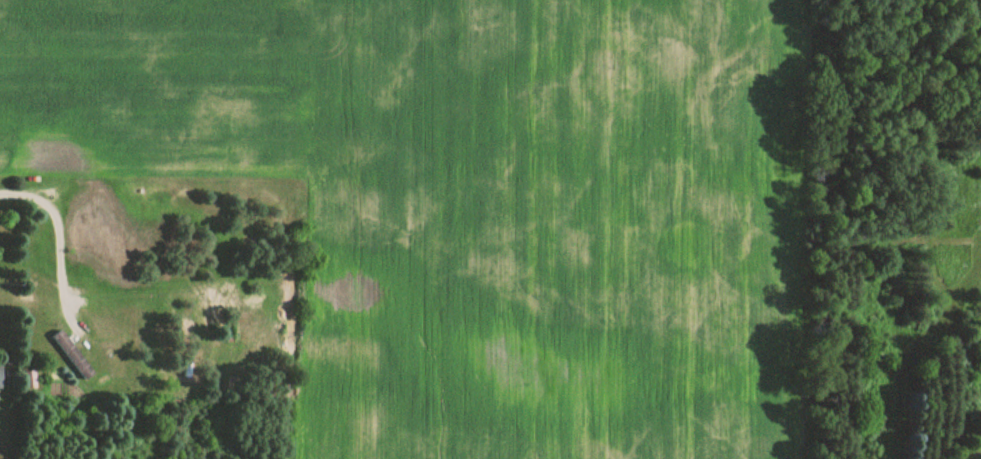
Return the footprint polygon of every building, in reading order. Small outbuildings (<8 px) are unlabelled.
[(95,374),(61,331),(53,338),(87,380),(95,374)]
